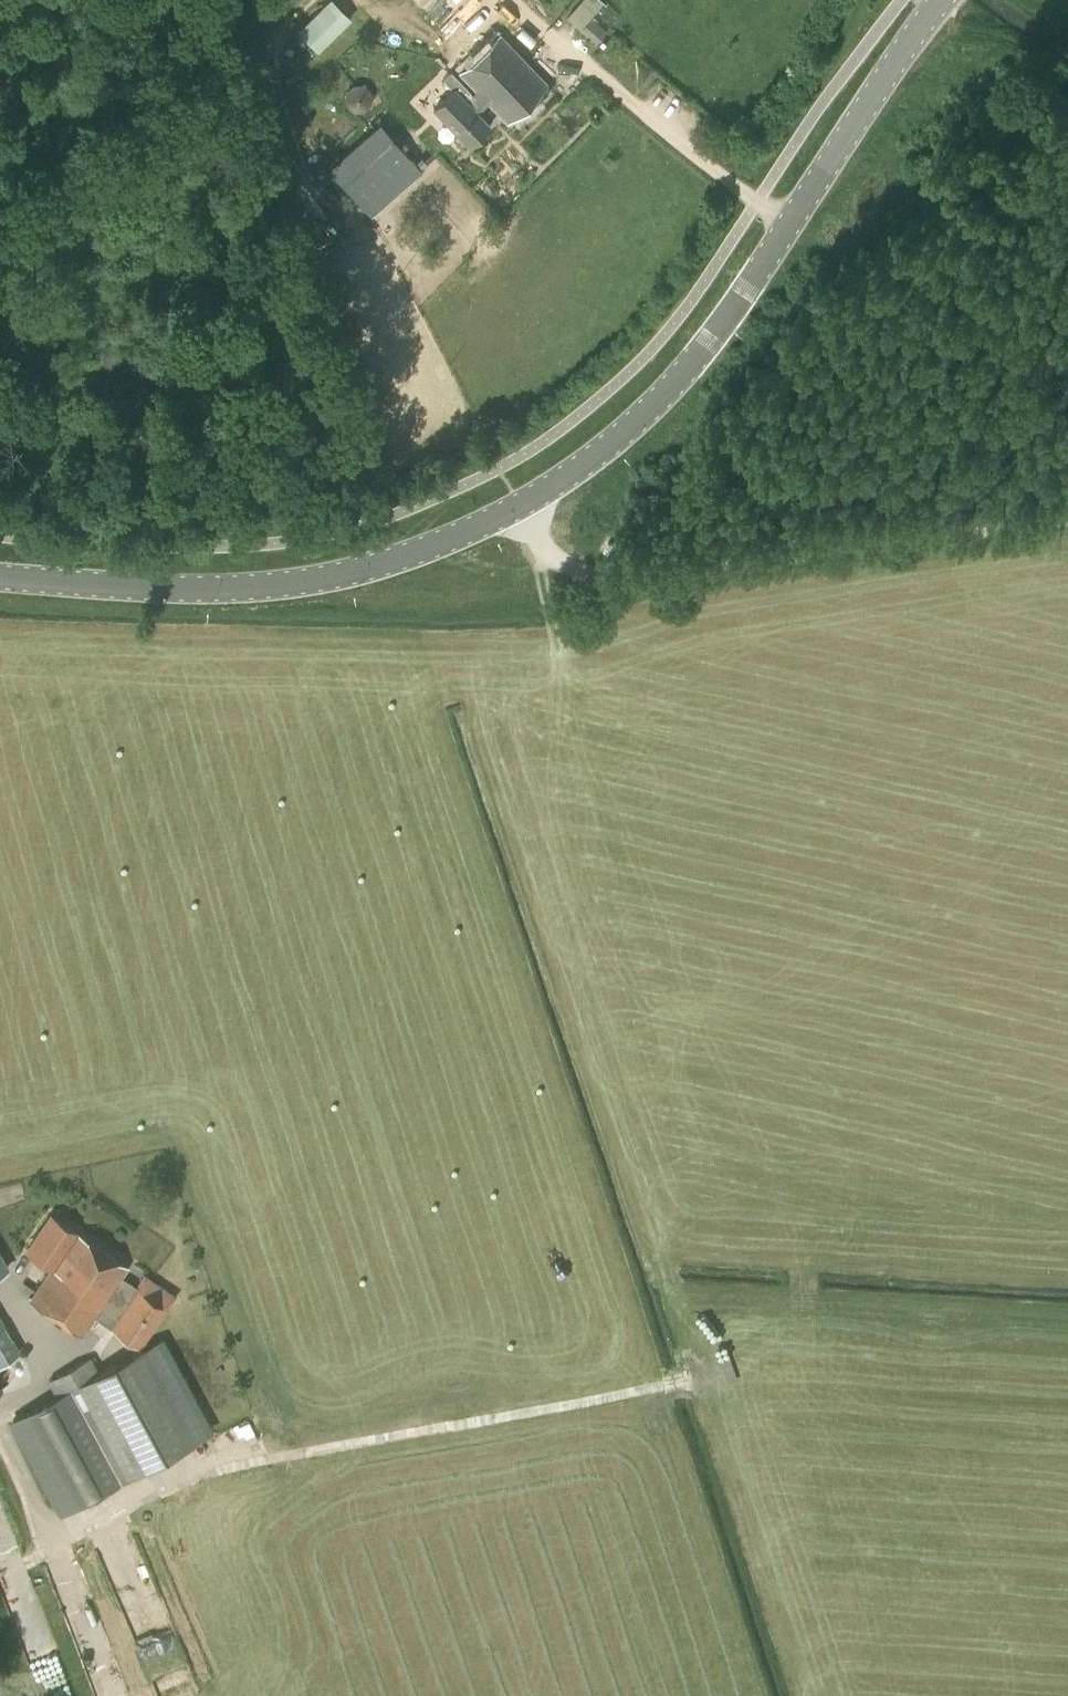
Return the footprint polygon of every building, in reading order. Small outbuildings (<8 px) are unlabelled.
[(350,16),(335,0),(324,0),(295,27),(316,48),(350,16)] [(595,13),(604,2),(601,0),(581,0),(595,13)] [(591,16),(579,29),(595,44),(607,31),(591,16)] [(508,120),(546,84),(523,60),(499,35),(475,58),(461,71),(479,89),(467,100),(455,86),(434,106),(469,144),(491,123),(478,110),(489,100),(508,120)] [(371,216),(422,171),(379,122),(370,130),(328,168),(371,216)] [(140,1346),(166,1308),(121,1277),(129,1267),(52,1215),(28,1250),(54,1267),(32,1300),(84,1335),(96,1316),(140,1346)] [(20,1353),(0,1318),(0,1364),(20,1353)] [(210,1431),(160,1340),(99,1373),(91,1358),(50,1380),(58,1396),(14,1421),(64,1512),(210,1431)]
